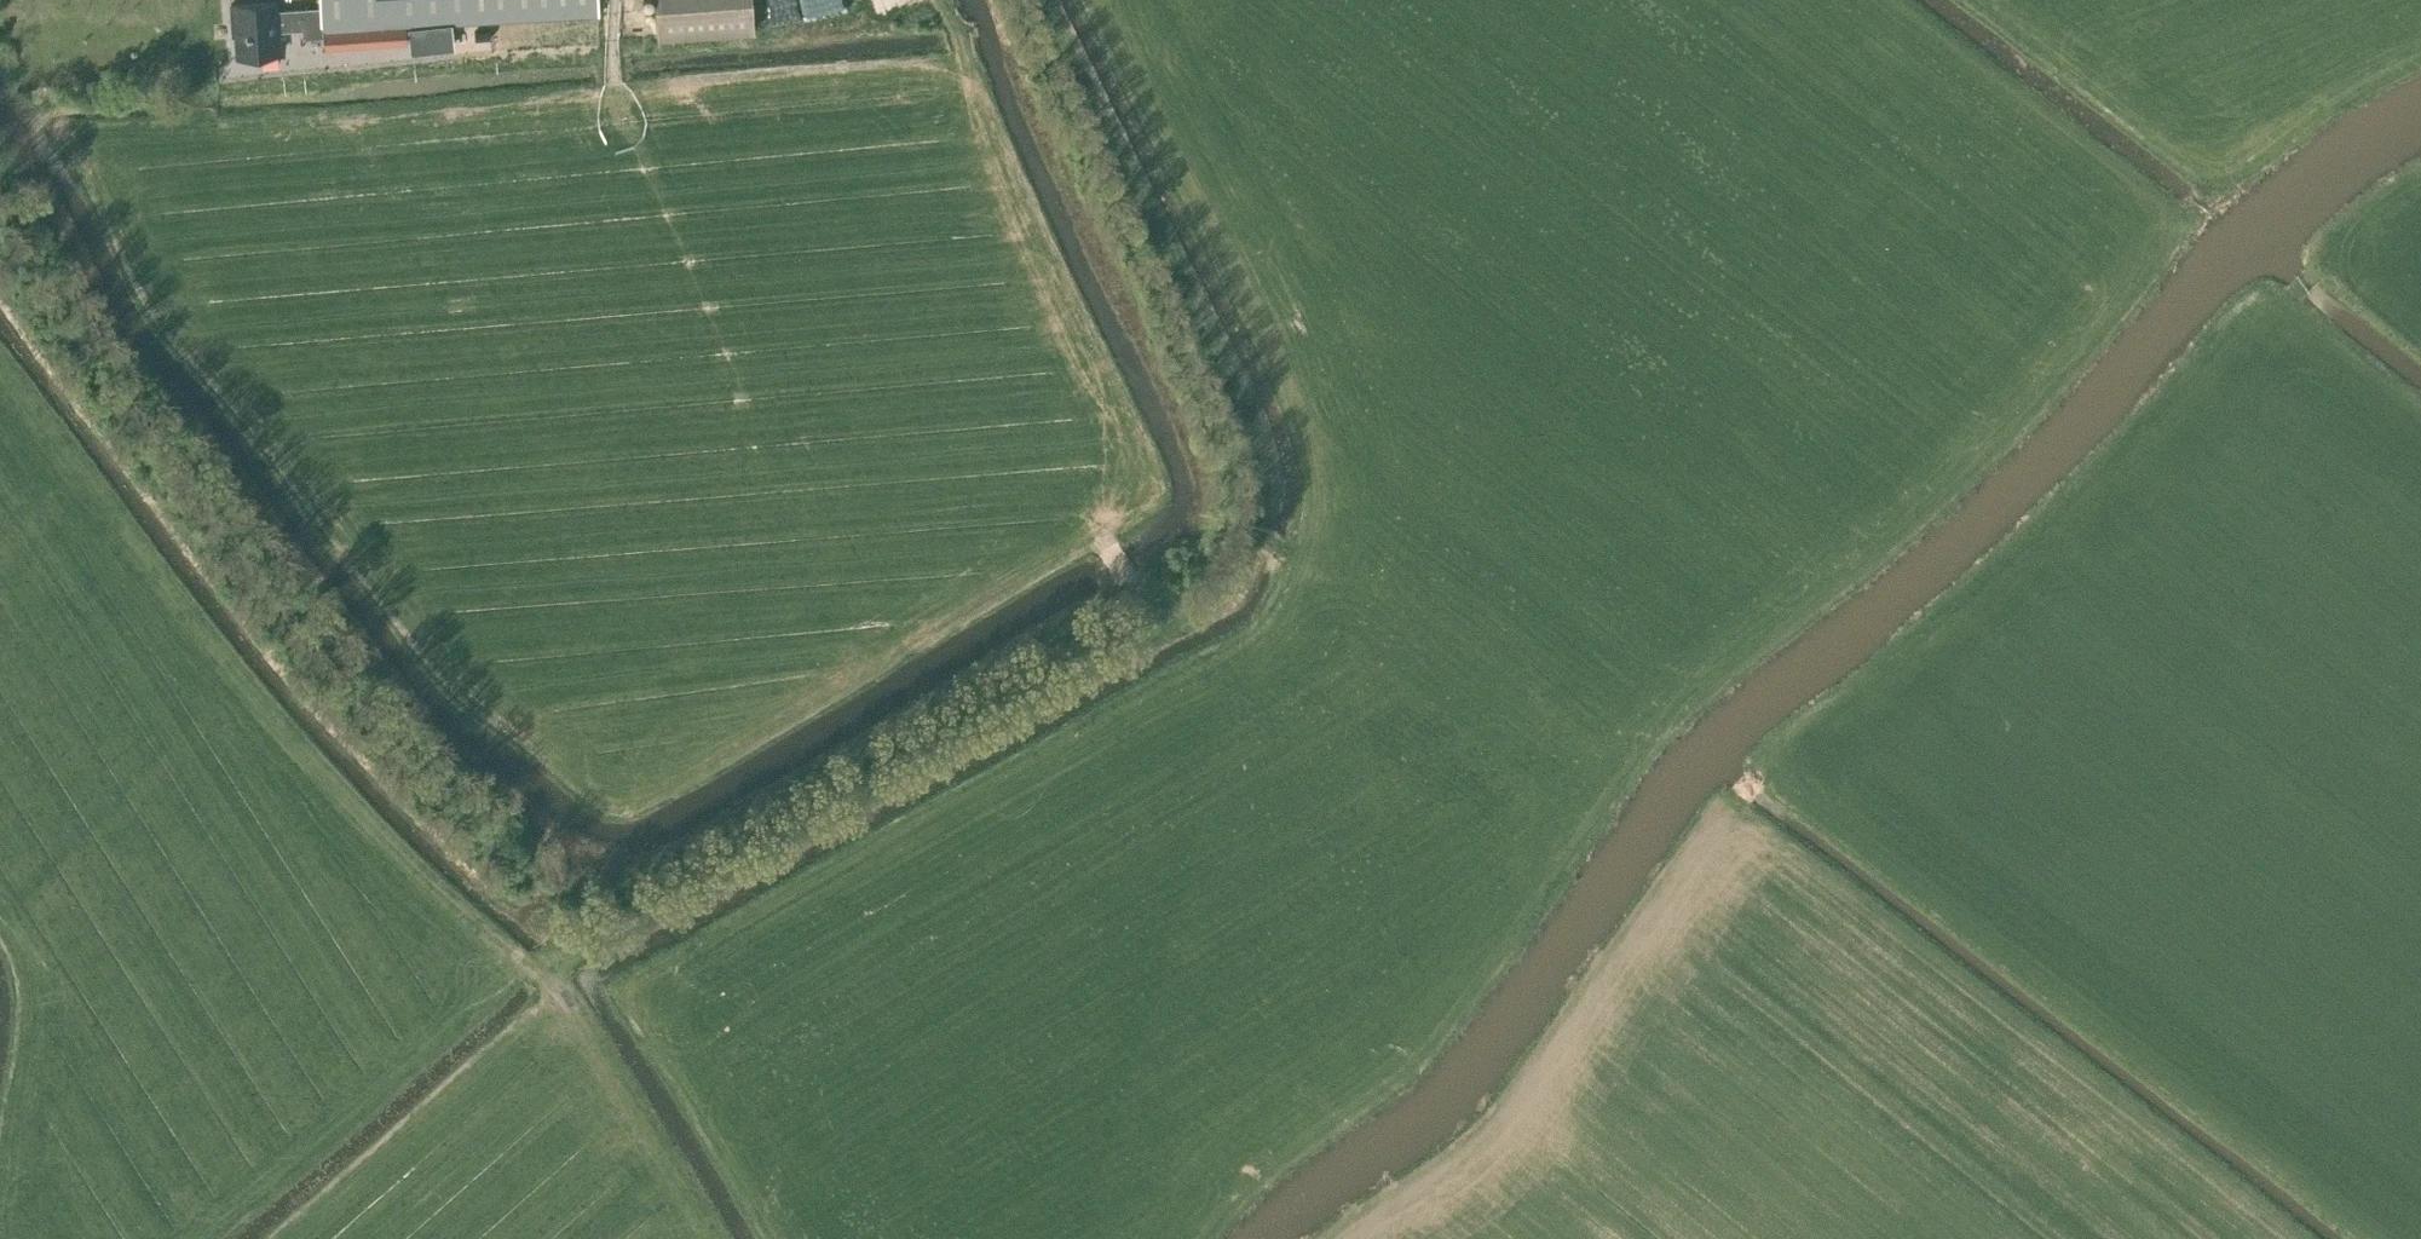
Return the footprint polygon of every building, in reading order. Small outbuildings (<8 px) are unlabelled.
[(597,0),(319,0),(320,7),(276,10),(275,1),(230,4),(231,22),(233,22),(236,55),(279,52),(277,31),(301,29),(302,38),(322,36),(322,30),(598,13),(597,0)] [(753,28),(751,0),(653,0),(656,35),(753,28)] [(448,26),(410,29),(412,48),(450,44),(448,26)] [(326,56),(309,57),(310,77),(327,76),(326,56)]
